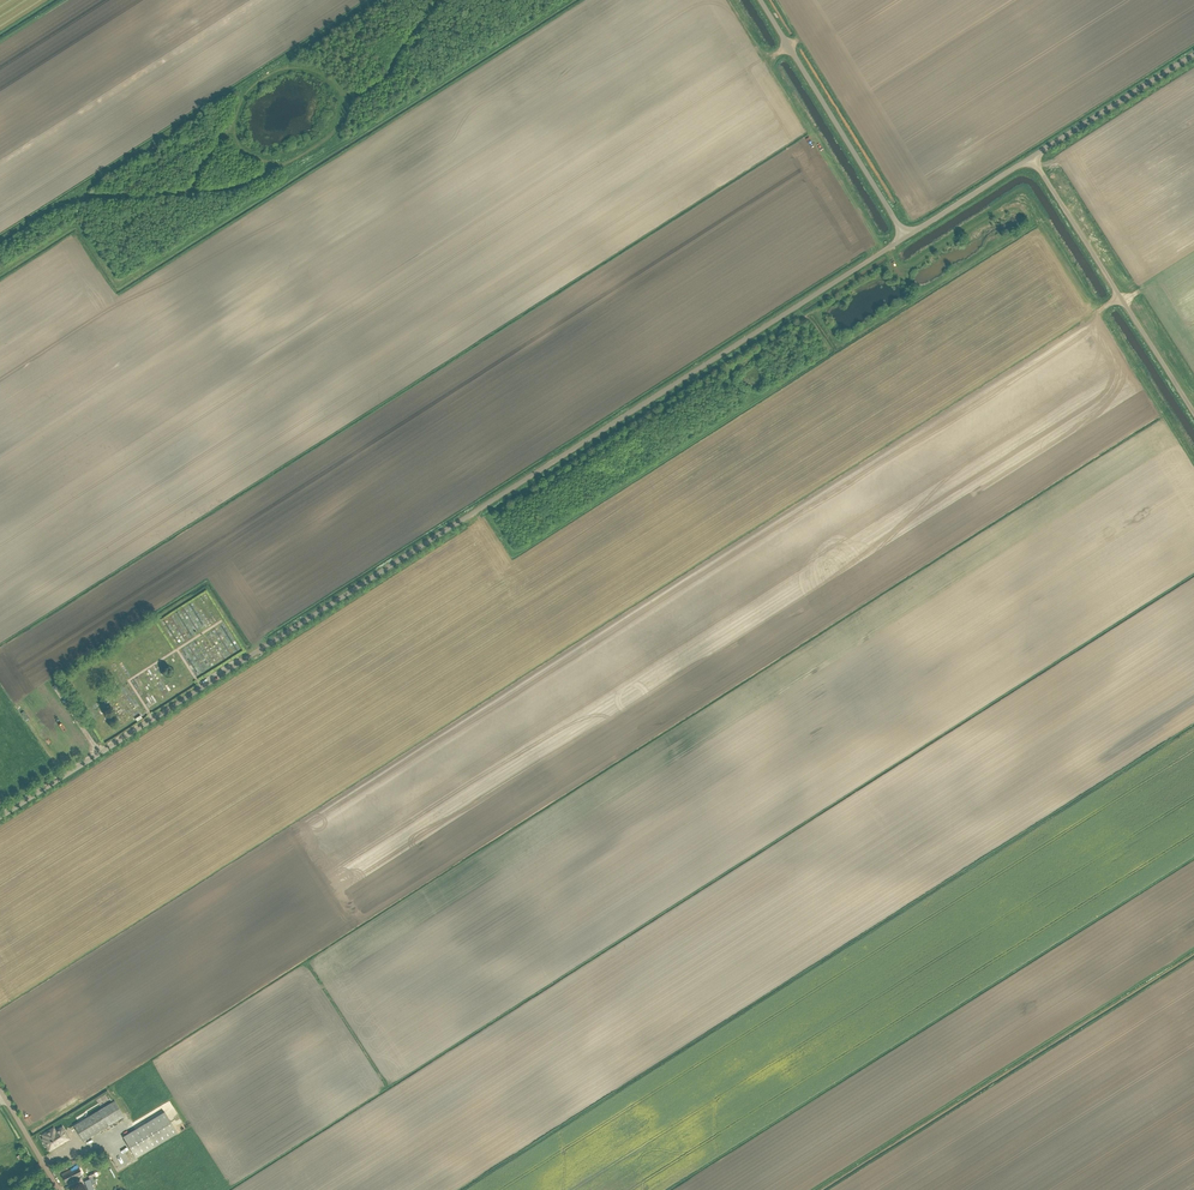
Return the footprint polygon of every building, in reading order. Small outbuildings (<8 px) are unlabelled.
[(84,1141),(124,1116),(115,1101),(74,1125),(84,1141)] [(136,1158),(178,1133),(165,1112),(124,1137),(136,1158)] [(58,1143),(59,1145),(69,1139),(62,1127),(56,1131),(54,1128),(46,1132),(48,1136),(43,1139),(48,1148),(51,1146),(52,1148),(56,1147),(55,1145),(58,1143)] [(77,1179),(83,1176),(79,1165),(61,1173),(65,1183),(76,1177),(77,1179)] [(85,1181),(88,1189),(94,1189),(90,1179),(85,1181)]
